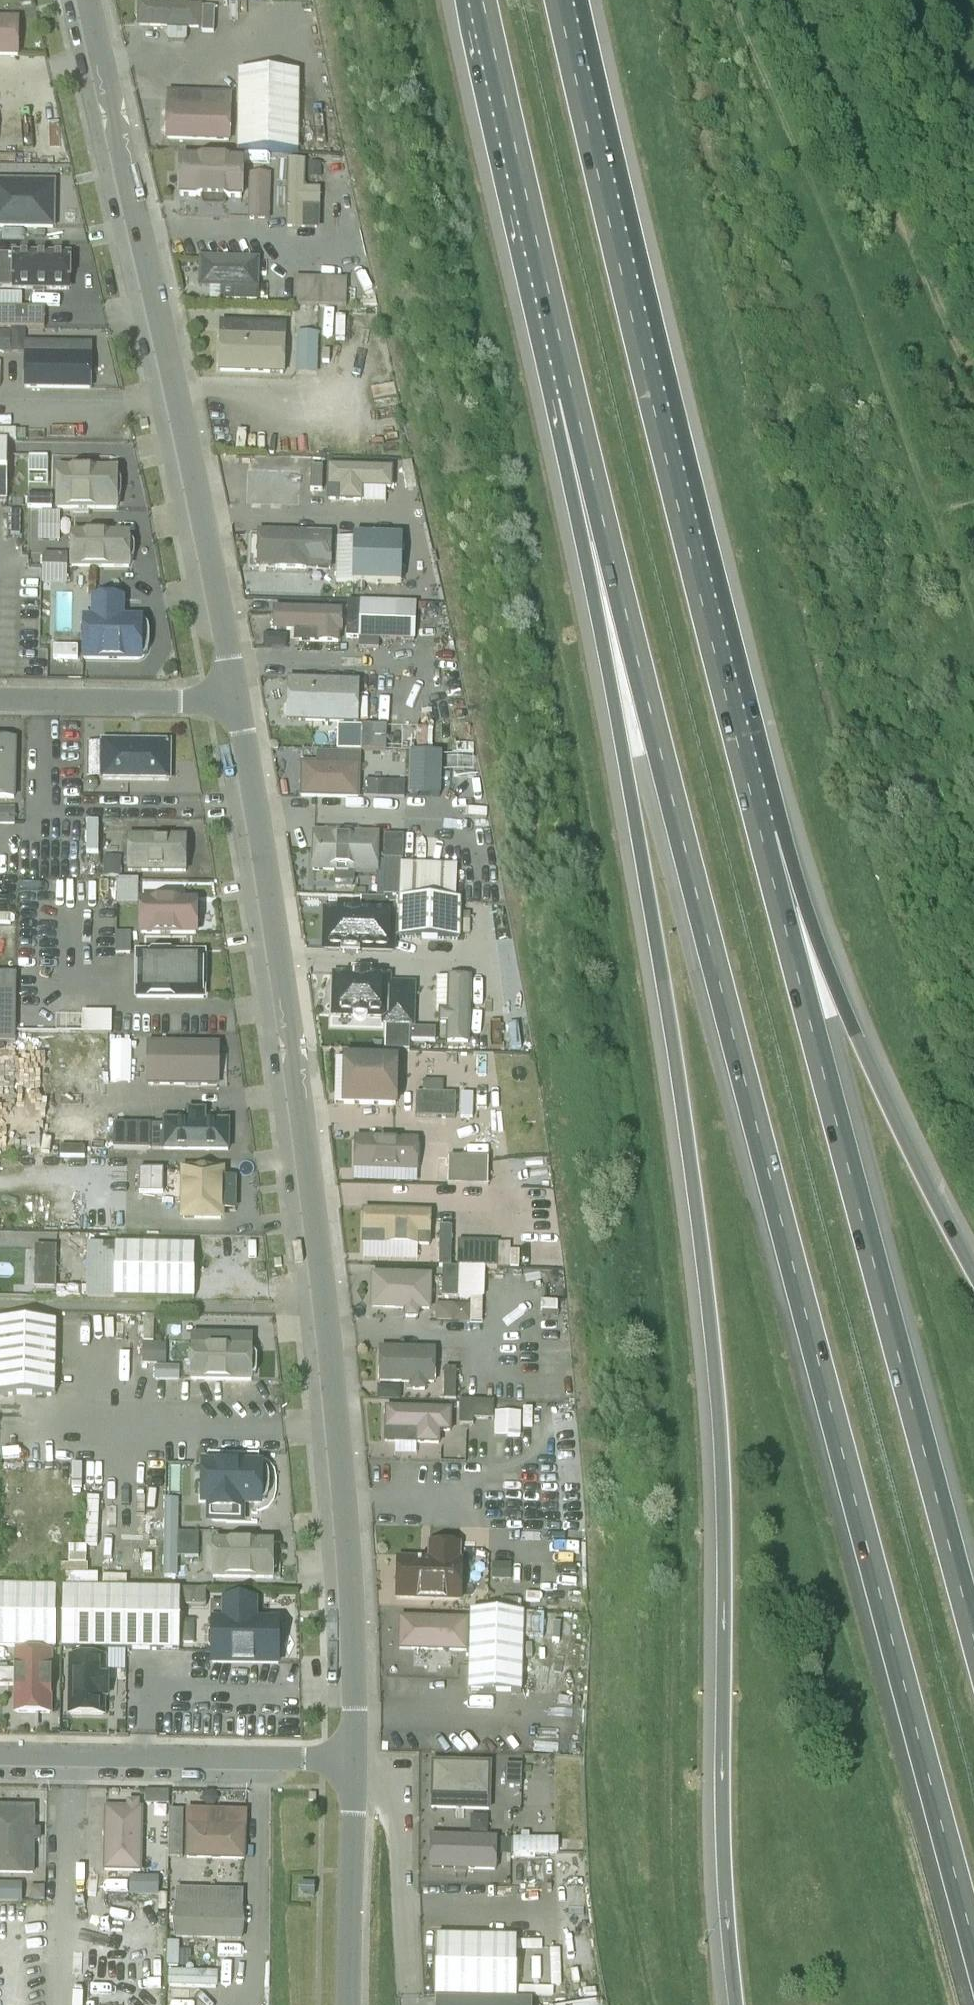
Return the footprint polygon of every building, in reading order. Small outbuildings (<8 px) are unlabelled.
[(187,0),(134,0),(134,30),(202,30),(202,0),(187,0)] [(203,8),(202,32),(214,33),(215,8),(203,8)] [(18,54),(16,16),(0,16),(0,54),(18,54)] [(235,108),(163,106),(162,143),(235,144),(236,149),(298,150),(299,71),(235,70),(235,108)] [(309,160),(285,161),(286,231),(326,231),(325,184),(309,184),(309,160)] [(248,162),(169,161),(169,200),(248,201),(248,166),(248,162)] [(250,175),(249,219),(269,219),(270,175),(250,175)] [(52,186),(0,186),(0,231),(52,231),(52,186)] [(0,253),(0,260),(0,281),(49,282),(50,271),(67,271),(68,255),(0,253)] [(260,255),(197,253),(197,287),(259,289),(260,255)] [(297,276),(297,304),(349,304),(350,276),(297,276)] [(44,328),(45,309),(0,308),(0,328),(44,328)] [(283,327),(211,328),(211,368),(283,367),(283,327)] [(321,373),(320,330),(298,331),(299,373),(321,373)] [(93,346),(20,344),(19,386),(28,387),(91,388),(93,346)] [(6,502),(7,502),(8,442),(0,441),(0,502),(6,502)] [(324,487),(338,488),(337,501),(362,502),(363,487),(394,488),(395,464),(326,459),(324,487)] [(299,466),(243,467),(243,501),(300,500),(299,466)] [(75,471),(58,471),(58,508),(117,509),(117,505),(120,500),(120,482),(117,476),(117,472),(85,472),(82,469),(78,469),(75,471)] [(29,508),(53,508),(54,496),(30,496),(29,508)] [(317,518),(249,518),(250,566),(317,566),(317,518)] [(340,533),(339,582),(405,583),(406,534),(340,533)] [(72,567),(129,568),(129,565),(132,561),(134,557),(134,547),(132,543),(130,539),(130,536),(72,535),(72,567)] [(44,567),(68,567),(68,555),(44,555),(44,567)] [(82,661),(139,662),(139,659),(142,655),(144,651),(144,642),(142,637),(140,634),(140,630),(119,628),(119,599),(93,598),(92,629),(82,629),(82,661)] [(347,602),(346,638),(359,638),(358,648),(380,649),(380,639),(415,640),(416,604),(360,602),(347,602)] [(295,631),(295,641),(344,642),(345,608),(276,606),(275,631),(295,631)] [(54,647),(54,659),(78,659),(78,647),(54,647)] [(352,680),(284,680),(285,728),(352,728),(352,680)] [(365,724),(364,749),(388,749),(389,725),(365,724)] [(14,793),(15,741),(0,740),(0,793),(14,793)] [(170,743),(103,742),(102,780),(169,781),(170,743)] [(409,752),(407,796),(439,797),(441,753),(409,752)] [(362,762),(298,762),(297,796),(362,797),(362,762)] [(405,799),(406,783),(365,782),(365,798),(405,799)] [(17,806),(0,805),(0,821),(17,821),(17,806)] [(380,833),(309,832),(309,872),(379,873),(380,833)] [(129,838),(129,871),(186,872),(186,839),(129,838)] [(119,904),(140,905),(140,879),(120,878),(119,904)] [(87,965),(113,965),(113,929),(121,929),(121,916),(113,916),(113,898),(88,897),(87,965)] [(460,902),(461,900),(400,898),(400,899),(400,914),(399,938),(459,940),(460,902)] [(141,901),(141,933),(196,934),(196,902),(141,901)] [(391,911),(324,909),(323,946),(391,947),(391,911)] [(204,998),(204,970),(204,954),(138,953),(137,997),(204,998)] [(354,977),(336,977),(335,1014),(385,1016),(385,1023),(412,1024),(413,986),(386,985),(386,978),(370,978),(370,976),(354,975),(354,977)] [(437,1011),(440,1012),(440,1024),(448,1025),(448,1043),(468,1043),(470,979),(441,978),(438,978),(437,1011)] [(85,1011),(85,1032),(115,1033),(115,1012),(85,1011)] [(208,1012),(143,1012),(143,1036),(209,1037),(208,1012)] [(411,1042),(435,1042),(436,1030),(412,1030),(411,1042)] [(149,1045),(149,1085),(218,1086),(218,1046),(149,1045)] [(400,1060),(342,1060),(343,1108),(400,1107),(400,1060)] [(415,1117),(455,1118),(456,1094),(416,1093),(415,1117)] [(53,1114),(53,1139),(109,1139),(109,1114),(53,1114)] [(229,1122),(165,1121),(164,1150),(228,1151),(229,1122)] [(425,1137),(351,1138),(351,1178),(426,1177),(425,1137)] [(165,1191),(164,1169),(142,1169),(143,1192),(165,1191)] [(222,1171),(184,1170),(184,1219),(221,1219),(221,1211),(235,1211),(236,1178),(222,1177),(222,1171)] [(431,1209),(357,1210),(357,1249),(432,1248),(431,1209)] [(37,1244),(36,1287),(57,1288),(58,1245),(37,1244)] [(188,1254),(107,1254),(107,1301),(188,1301),(188,1254)] [(442,1298),(460,1298),(460,1268),(458,1267),(451,1267),(443,1267),(442,1298)] [(432,1277),(370,1277),(370,1314),(432,1313),(432,1277)] [(483,1323),(484,1299),(472,1299),(471,1323),(483,1323)] [(49,1401),(49,1327),(0,1327),(0,1400),(49,1401)] [(251,1331),(181,1332),(181,1381),(252,1380),(251,1331)] [(167,1365),(167,1344),(143,1343),(143,1364),(167,1365)] [(403,1386),(439,1387),(440,1347),(381,1346),(380,1396),(403,1396),(403,1386)] [(445,1370),(444,1400),(456,1400),(457,1370),(445,1370)] [(474,1420),(494,1420),(494,1402),(460,1401),(459,1425),(473,1426),(474,1420)] [(450,1408),(382,1407),(382,1432),(413,1432),(413,1444),(438,1445),(438,1433),(450,1433),(450,1408)] [(497,1435),(523,1434),(522,1409),(496,1410),(497,1435)] [(262,1461),(198,1460),(197,1505),(261,1506),(262,1461)] [(200,1553),(200,1530),(180,1530),(180,1499),(167,1499),(168,1576),(180,1576),(179,1553),(200,1553)] [(272,1540),(208,1540),(207,1573),(207,1583),(272,1583),(272,1540)] [(430,1561),(399,1560),(398,1598),(460,1600),(461,1562),(459,1562),(459,1546),(431,1545),(430,1561)] [(184,1588),(184,1603),(206,1604),(207,1589),(184,1588)] [(271,1593),(209,1593),(209,1664),(279,1664),(279,1618),(272,1618),(271,1593)] [(0,1594),(0,1649),(45,1649),(44,1594),(0,1594)] [(159,1598),(65,1598),(65,1653),(159,1653),(159,1598)] [(467,1621),(401,1619),(400,1650),(466,1651),(467,1621)] [(524,1697),(525,1624),(470,1622),(468,1696),(524,1697)] [(32,1669),(0,1668),(0,1718),(33,1718),(32,1669)] [(111,1669),(60,1669),(60,1726),(111,1726),(111,1669)] [(505,1765),(505,1787),(522,1787),(523,1766),(505,1765)] [(486,1780),(433,1779),(432,1807),(486,1807),(486,1780)] [(0,1809),(0,1877),(31,1879),(34,1811),(0,1809)] [(170,1810),(168,1858),(182,1859),(184,1811),(170,1810)] [(141,1812),(103,1811),(102,1866),(140,1867),(141,1812)] [(244,1811),(186,1812),(187,1861),(244,1860),(244,1811)] [(558,1839),(513,1839),(513,1852),(558,1852),(558,1839)] [(431,1844),(430,1890),(487,1891),(488,1846),(431,1844)] [(161,1894),(161,1875),(133,1875),(132,1893),(161,1894)] [(24,1901),(24,1882),(0,1882),(0,1900),(24,1901)] [(311,1898),(313,1898),(313,1884),(311,1884),(311,1886),(301,1885),(301,1895),(311,1896),(311,1898)] [(242,1890),(175,1888),(173,1939),(240,1941),(242,1890)] [(510,1946),(436,1947),(437,2002),(511,2002),(510,1946)] [(174,1963),(174,1955),(171,1954),(169,2004),(191,2004),(193,1964),(174,1963)] [(521,1984),(520,1992),(552,1994),(552,1985),(521,1984)] [(554,2004),(608,2004),(607,1997),(554,2004)]
